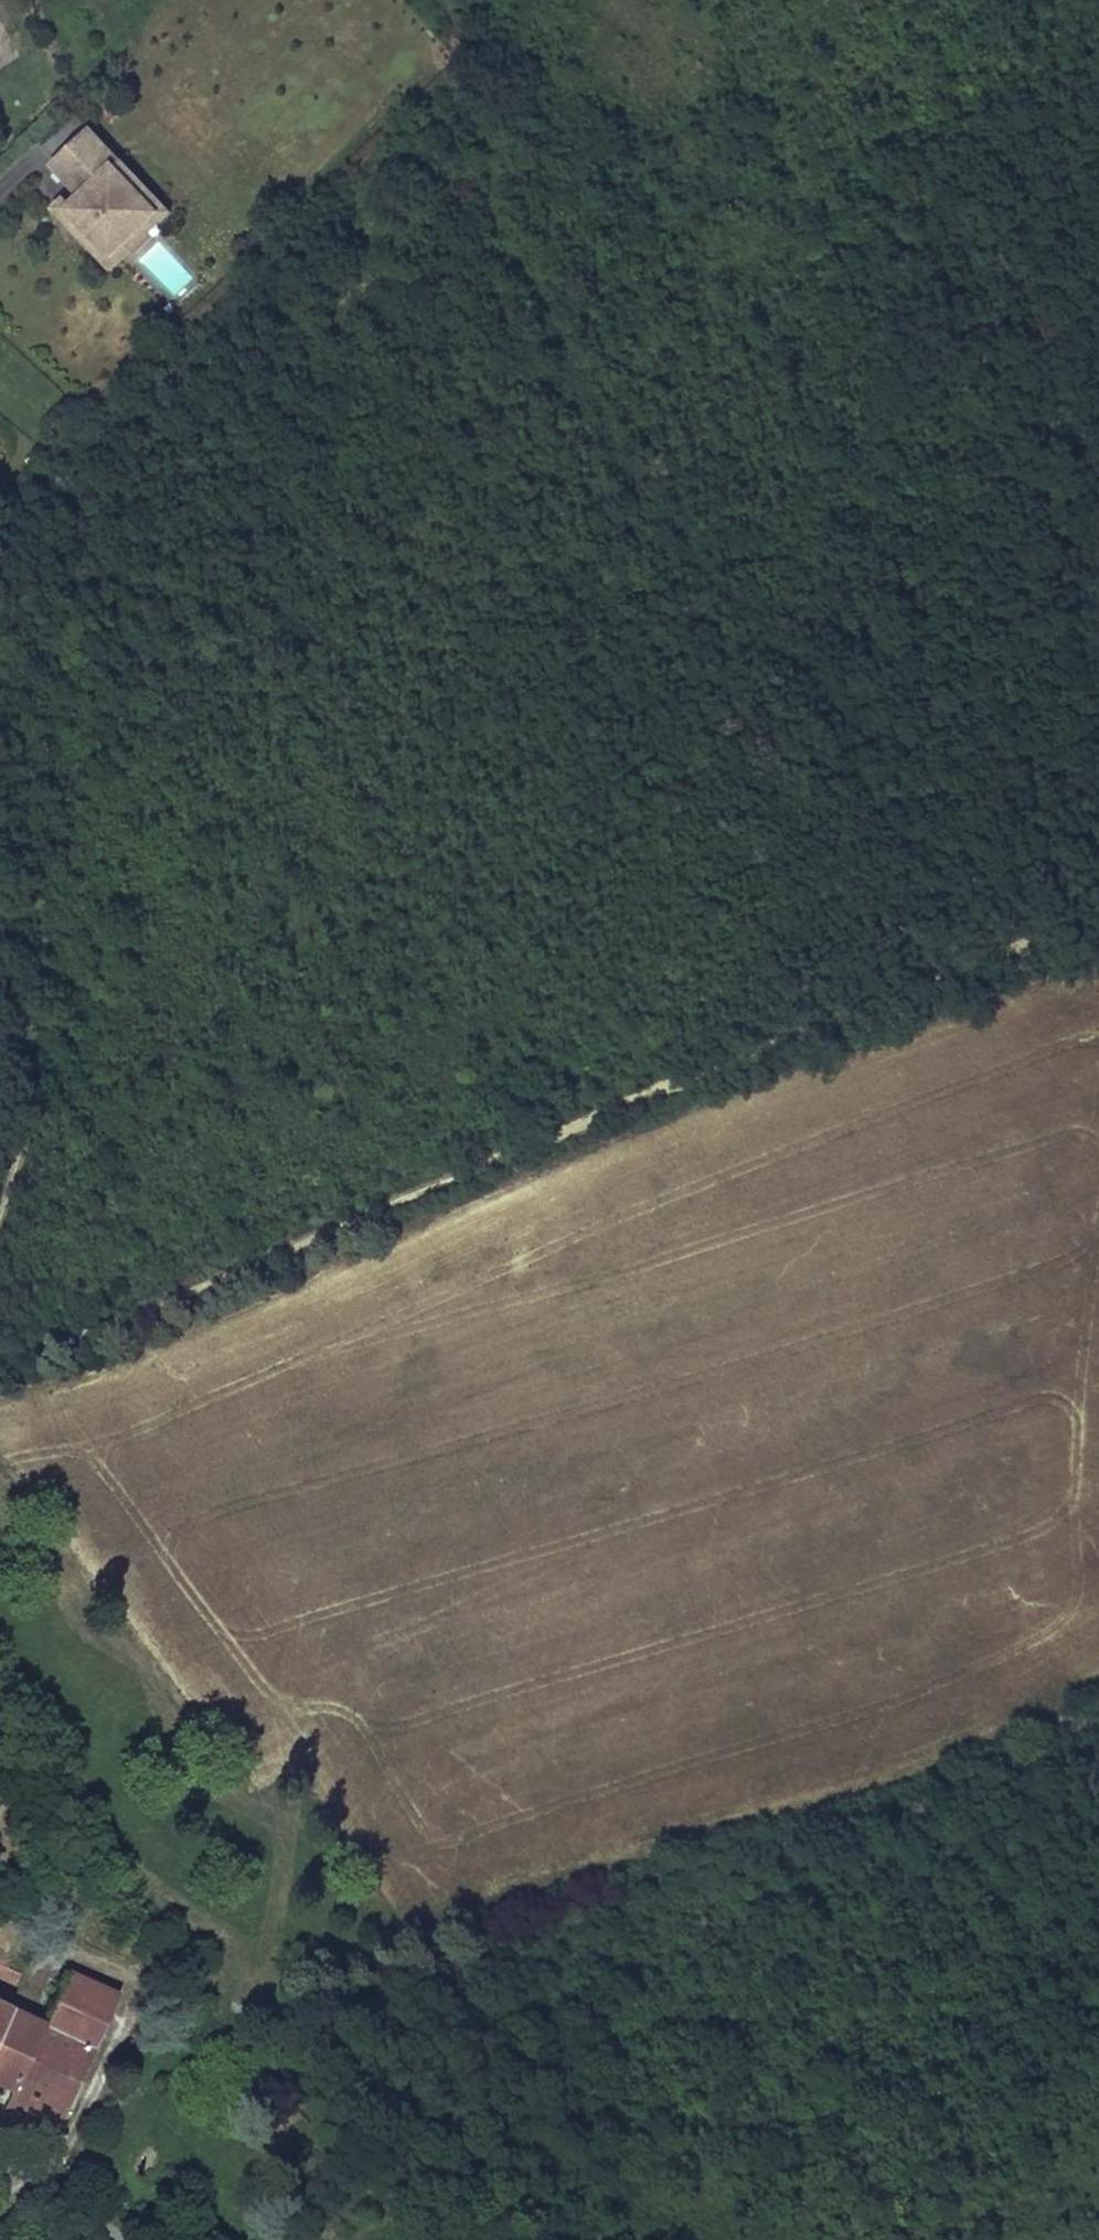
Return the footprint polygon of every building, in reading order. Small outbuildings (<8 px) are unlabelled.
[(152,223),(111,181),(117,175),(87,143),(52,176),(81,208),(67,220),(59,212),(51,221),(65,236),(73,228),(108,265),(152,223)] [(117,175),(111,181),(152,223),(108,265),(73,228),(65,236),(107,280),(167,223),(119,173),(117,175)] [(0,2000),(0,2082),(7,2085),(0,2100),(0,2119),(50,2140),(66,2107),(46,2097),(58,2069),(80,2079),(94,2045),(70,2035),(93,1983),(67,1972),(46,2020),(0,2000)] [(116,1993),(93,1983),(70,2035),(94,2045),(116,1993)] [(66,2107),(80,2079),(58,2069),(46,2097),(66,2107)]
